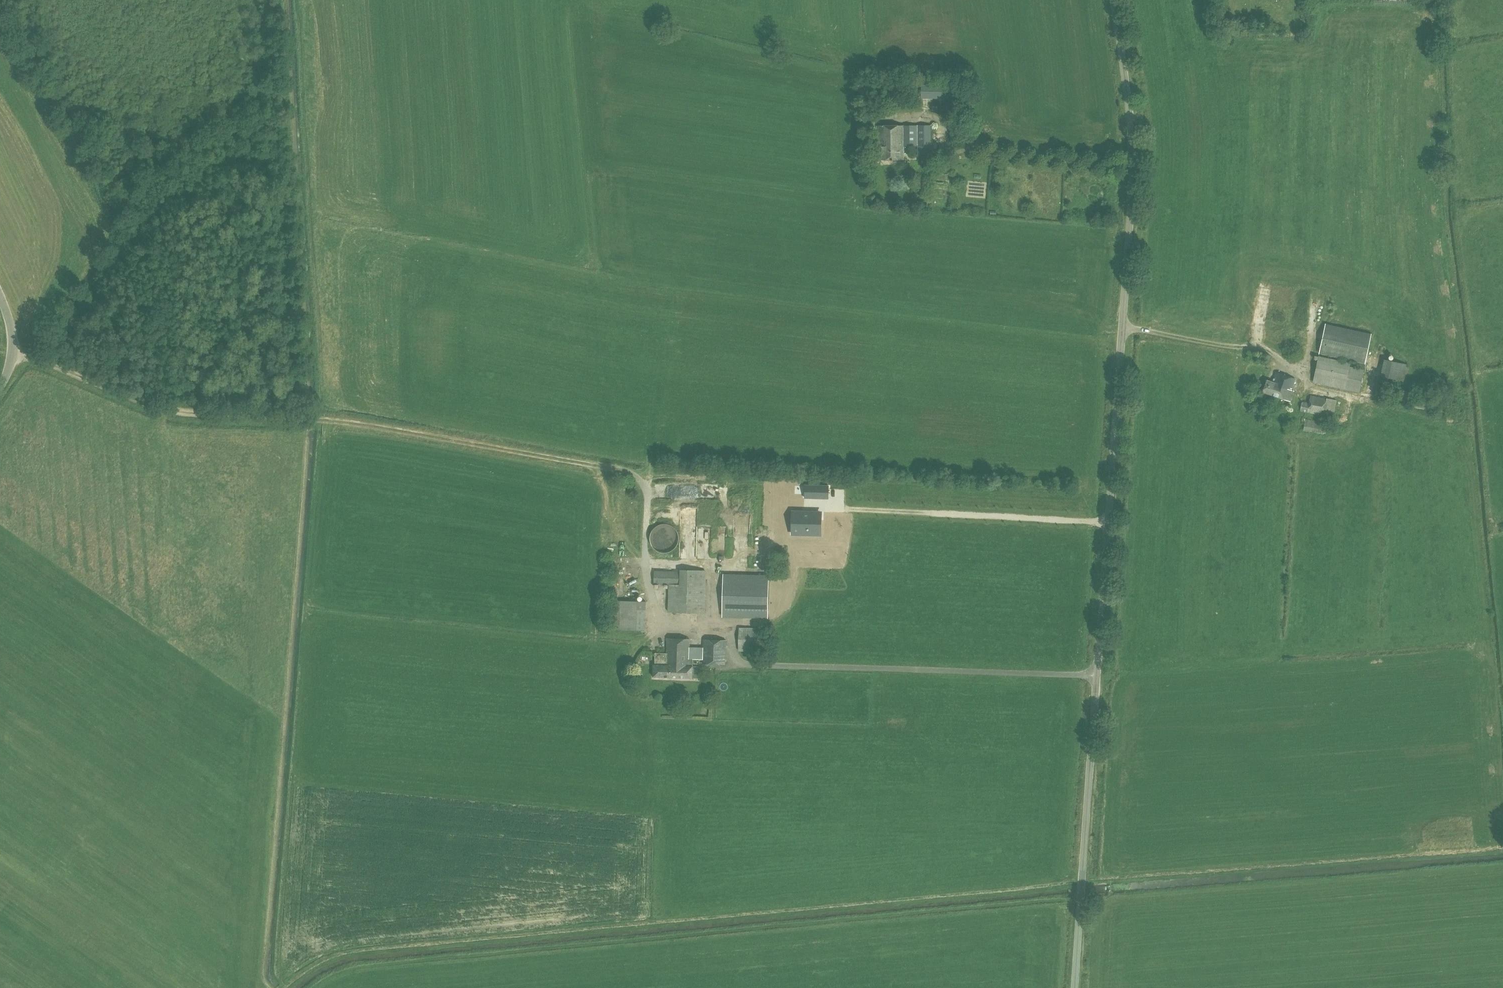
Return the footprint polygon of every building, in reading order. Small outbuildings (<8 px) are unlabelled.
[(921,98),(964,99),(964,85),(921,85),(921,98)] [(879,126),(879,159),(904,159),(904,146),(917,146),(917,155),(931,155),(931,126),(879,126)] [(952,179),(951,171),(940,171),(941,179),(952,179)] [(912,181),(912,189),(922,189),(922,188),(924,188),(924,181),(922,179),(918,179),(918,181),(912,181)] [(1365,363),(1371,334),(1325,324),(1319,353),(1365,363)] [(1313,382),(1359,392),(1364,369),(1350,366),(1351,362),(1318,356),(1313,382)] [(1407,365),(1384,359),(1380,375),(1404,380),(1407,365)] [(1263,391),(1290,401),(1294,391),(1292,390),(1295,379),(1275,372),(1272,381),(1267,379),(1263,391)] [(1393,398),(1411,402),(1413,393),(1395,389),(1393,398)] [(1300,411),(1333,418),(1337,401),(1327,399),(1327,398),(1311,395),(1309,403),(1302,401),(1300,411)] [(1303,430),(1325,434),(1328,422),(1305,419),(1303,430)] [(805,498),(820,499),(820,485),(805,484),(805,498)] [(793,518),(793,535),(810,535),(810,530),(821,530),(821,514),(804,513),(804,519),(793,518)] [(687,514),(684,532),(697,534),(699,515),(687,514)] [(651,536),(651,537),(651,538),(651,539),(651,541),(651,542),(651,543),(652,544),(652,545),(653,546),(654,547),(655,548),(656,549),(657,550),(658,550),(659,551),(660,551),(661,552),(662,552),(663,552),(665,552),(666,552),(667,552),(668,552),(670,552),(671,551),(672,551),(673,550),(674,549),(675,548),(676,547),(676,546),(677,545),(678,544),(678,543),(679,542),(679,541),(679,540),(679,538),(679,537),(679,536),(679,535),(678,533),(678,532),(677,531),(677,530),(676,529),(675,528),(674,527),(673,527),(672,526),(671,525),(670,525),(669,524),(667,524),(666,524),(664,524),(662,524),(661,524),(660,525),(659,525),(658,526),(657,526),(656,527),(655,528),(654,529),(653,530),(652,531),(652,532),(651,533),(651,535),(651,536)] [(668,612),(705,613),(706,570),(680,569),(680,571),(654,570),(654,584),(669,585),(668,612)] [(724,616),(768,618),(769,576),(725,575),(724,616)] [(617,597),(627,597),(626,577),(616,578),(617,597)] [(609,629),(645,630),(646,601),(610,600),(609,629)] [(738,651),(761,652),(761,648),(762,628),(739,627),(738,651)] [(653,677),(692,678),(693,659),(689,659),(690,639),(667,638),(666,653),(655,653),(655,664),(653,664),(653,677)] [(703,663),(726,664),(727,640),(703,639),(703,647),(703,659),(703,663)]
